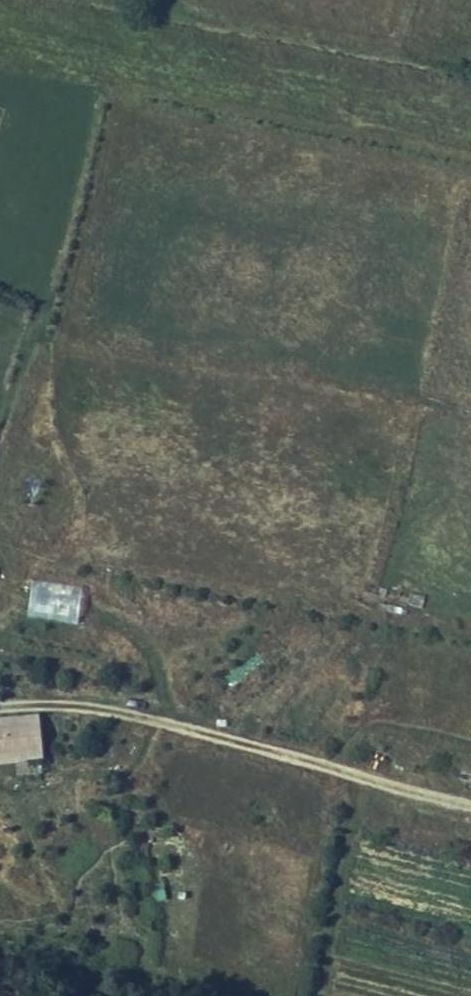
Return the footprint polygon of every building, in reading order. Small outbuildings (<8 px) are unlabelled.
[(81,622),(82,583),(31,581),(29,620),(81,622)] [(0,717),(0,763),(44,760),(41,714),(0,717)]
